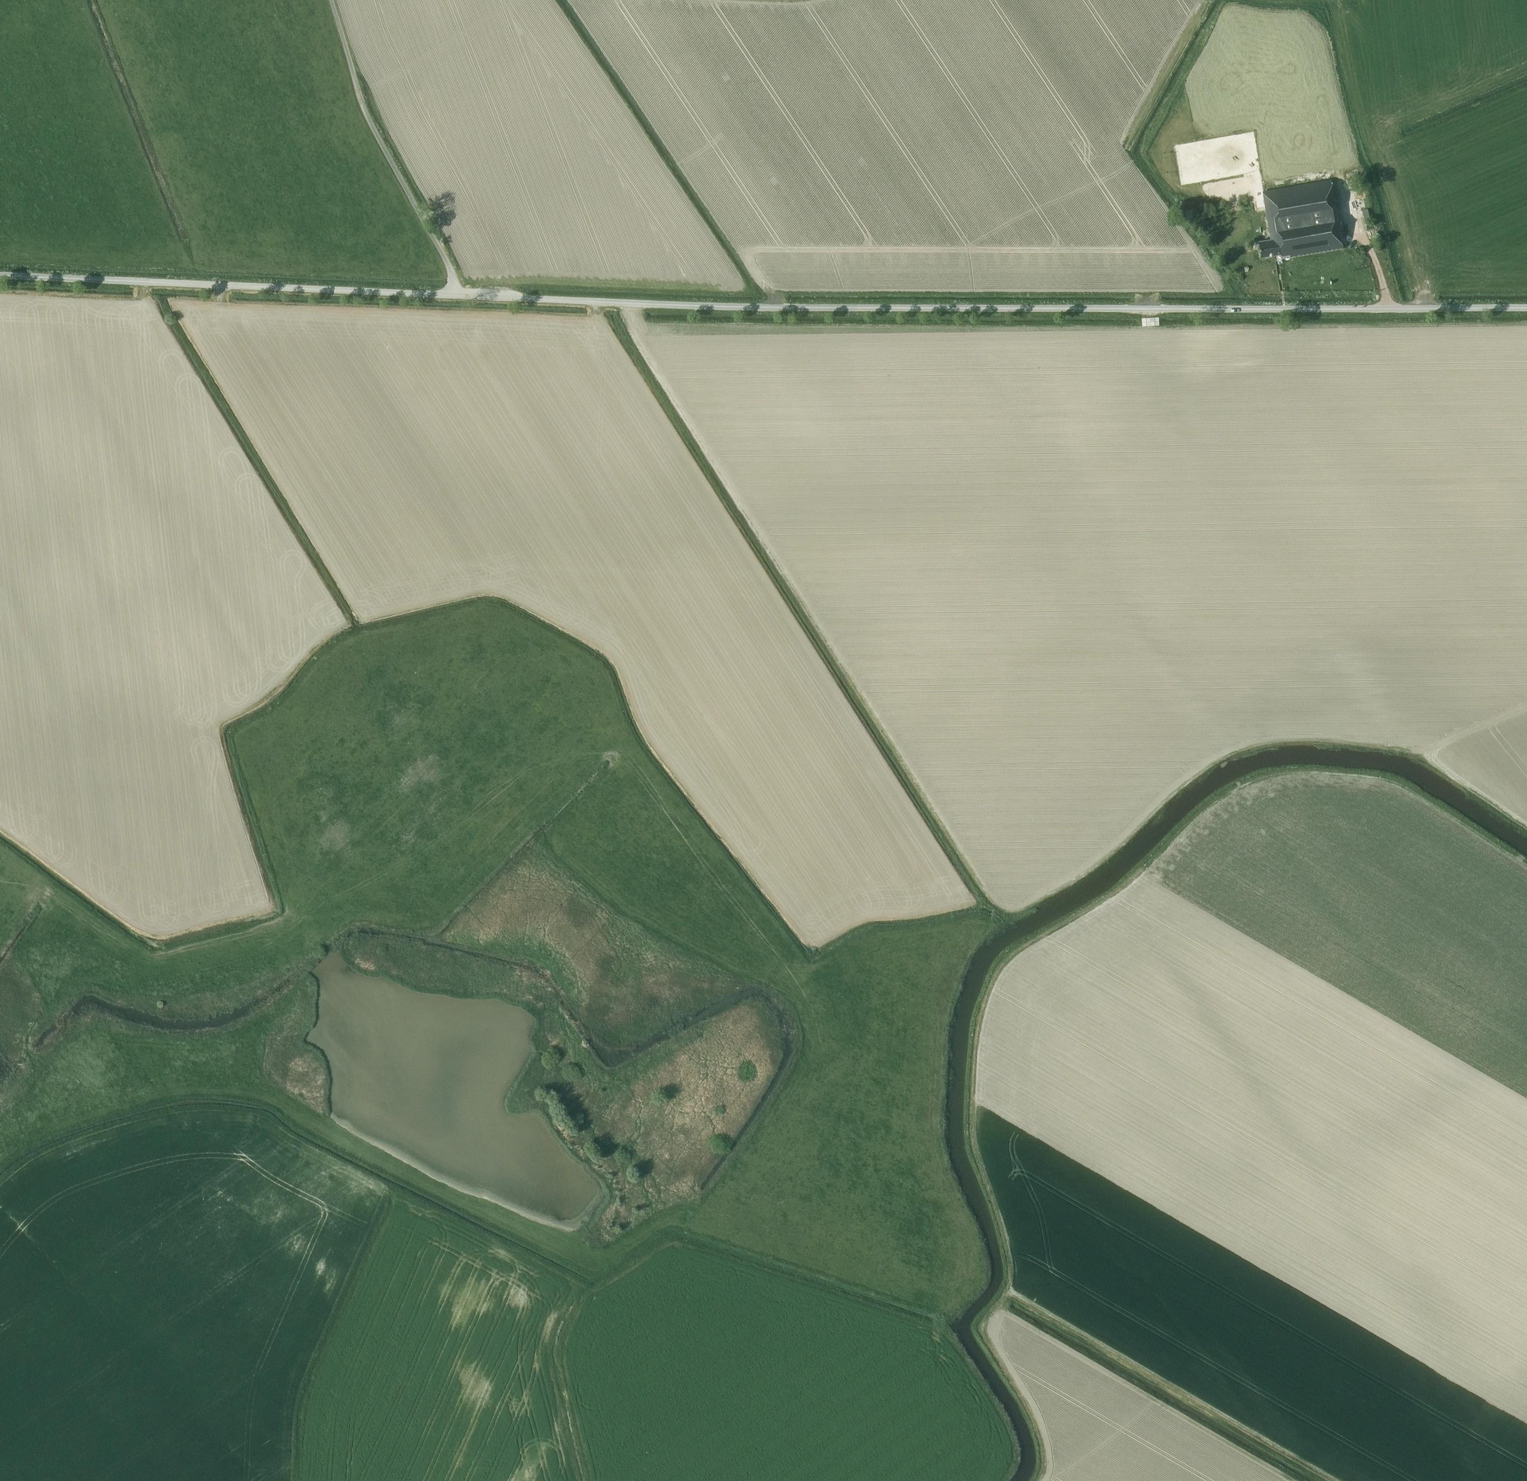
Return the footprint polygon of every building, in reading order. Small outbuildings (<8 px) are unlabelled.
[(1332,180),(1275,189),(1263,192),(1271,240),(1259,241),(1261,257),(1281,254),(1281,258),(1343,248),(1332,180)]
